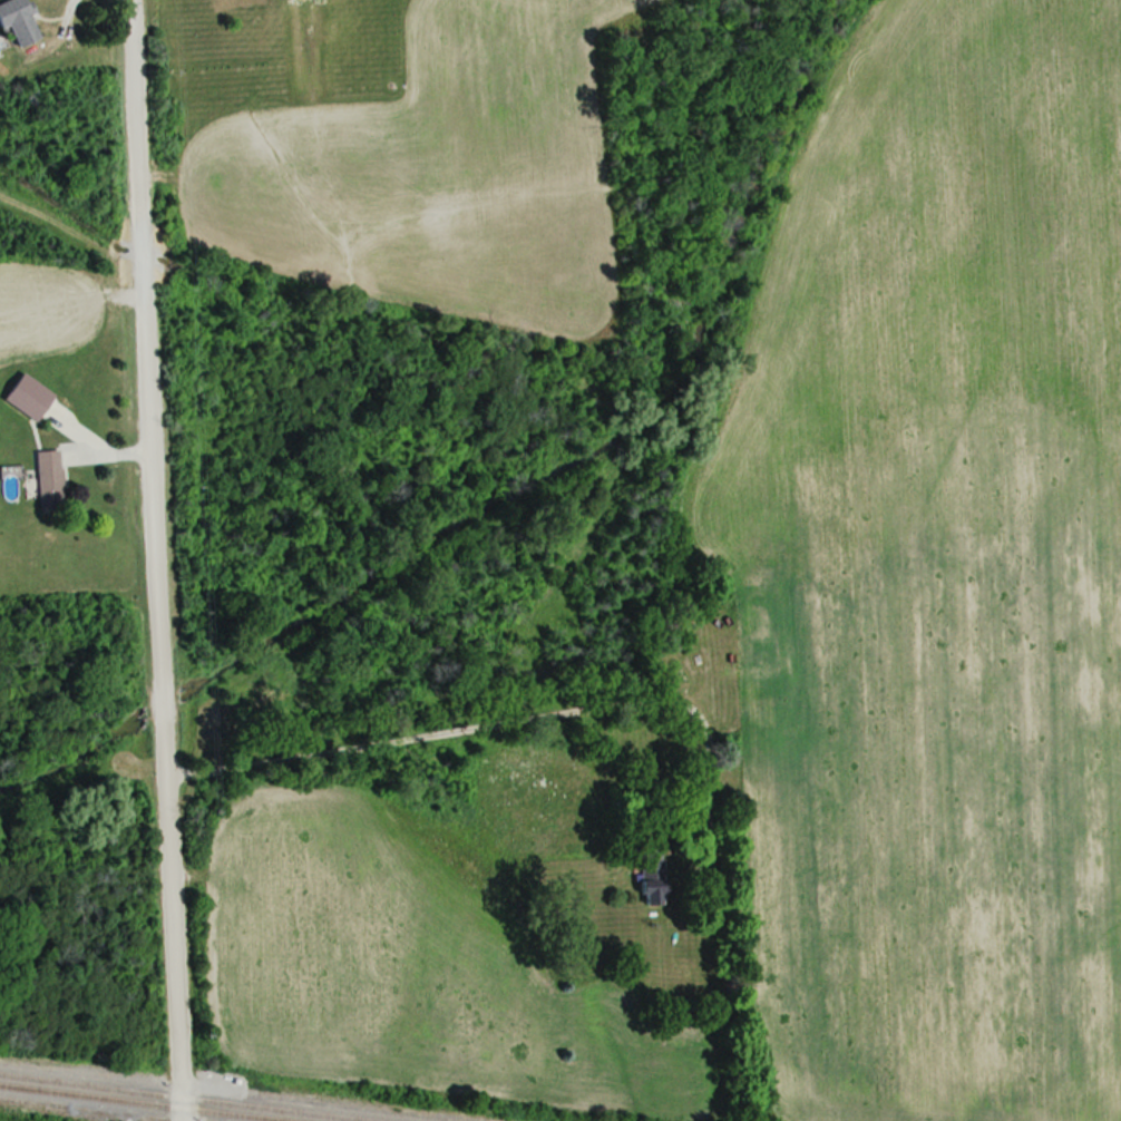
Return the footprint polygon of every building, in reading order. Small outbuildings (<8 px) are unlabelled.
[(11,52),(40,39),(23,0),(7,0),(0,3),(0,26),(11,52)] [(37,450),(38,507),(62,506),(61,449),(37,450)] [(662,846),(638,847),(641,906),(665,904),(662,846)]
